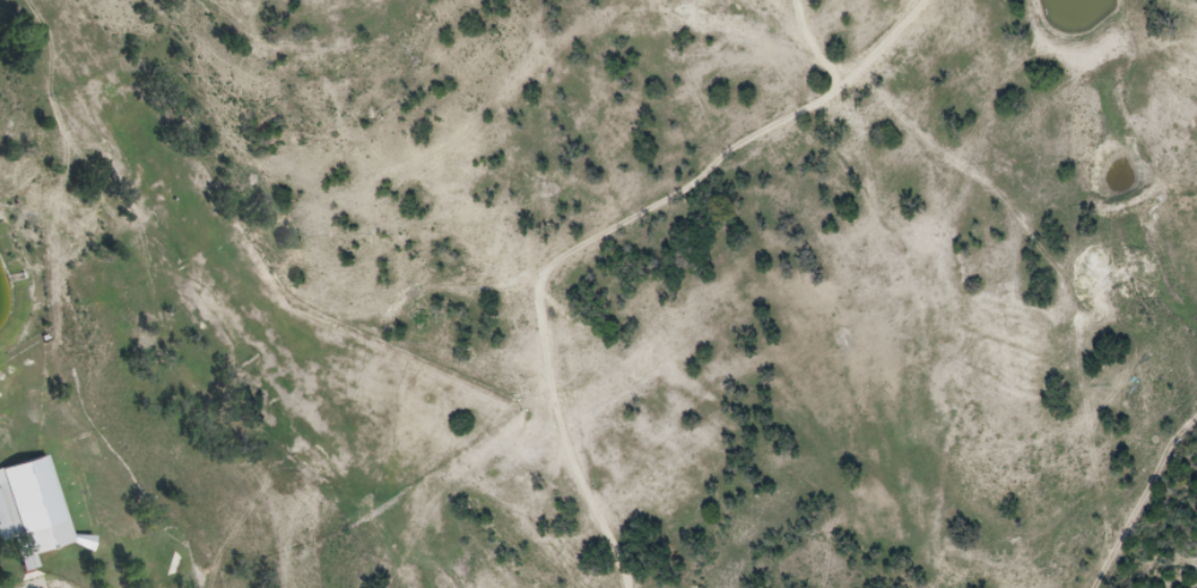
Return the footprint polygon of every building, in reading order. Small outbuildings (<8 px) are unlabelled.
[(2,543),(26,537),(11,484),(0,487),(0,534),(2,543)]
